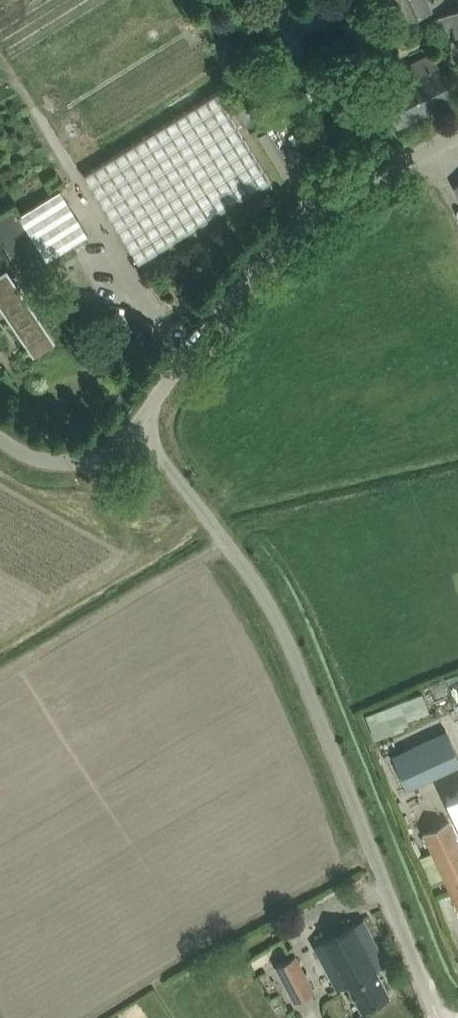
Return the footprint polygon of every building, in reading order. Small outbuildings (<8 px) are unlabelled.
[(427,0),(392,0),(403,24),(432,11),(427,0)] [(433,19),(439,33),(448,29),(451,38),(457,35),(457,8),(433,19)] [(455,97),(446,79),(433,53),(376,81),(389,107),(398,125),(455,97)] [(216,92),(84,174),(138,262),(271,180),(216,92)] [(61,189),(20,214),(14,206),(0,214),(0,238),(27,282),(51,268),(46,259),(88,233),(61,189)] [(6,264),(0,268),(0,303),(37,362),(59,349),(6,264)] [(391,754),(407,787),(457,764),(457,755),(446,729),(391,754)] [(425,833),(457,906),(457,838),(450,821),(425,833)] [(386,963),(363,918),(313,944),(337,989),(348,984),(361,1009),(389,994),(376,968),(386,963)] [(313,989),(294,955),(275,966),(294,1000),(313,989)]
